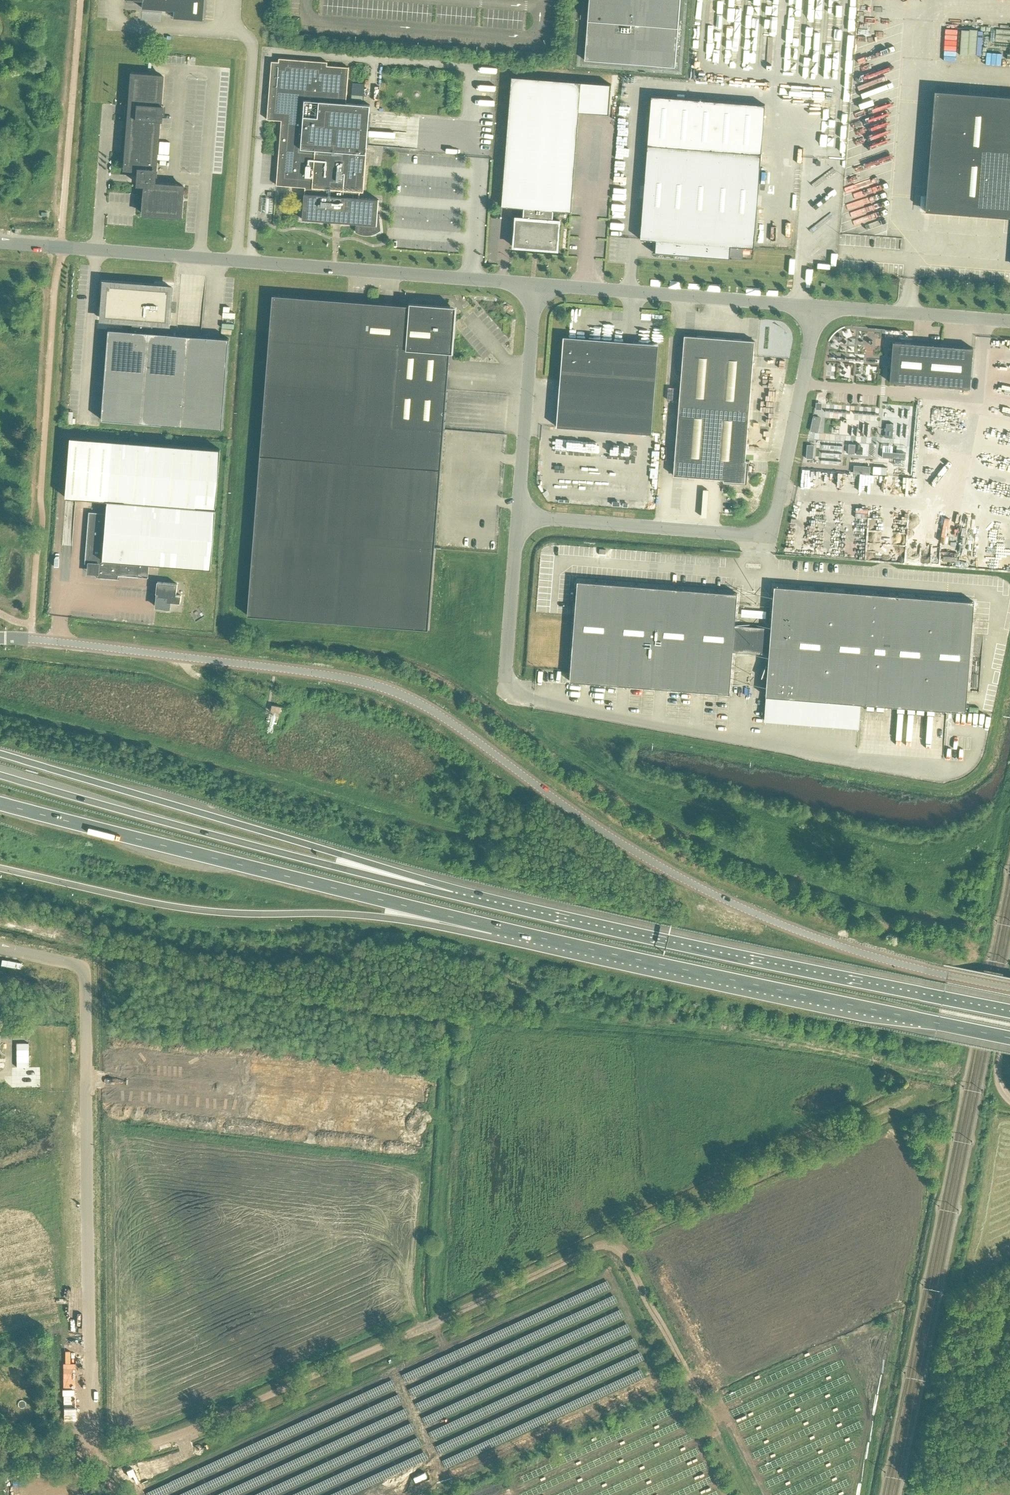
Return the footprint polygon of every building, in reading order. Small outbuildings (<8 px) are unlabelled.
[(143,9),(174,11),(174,18),(203,21),(205,0),(143,0),(143,9)] [(675,68),(680,0),(589,0),(584,61),(675,68)] [(379,214),(378,213),(379,200),(360,198),(360,192),(364,192),(370,105),(346,103),(349,68),(327,66),(328,62),(279,58),(279,62),(272,62),(267,120),(282,121),(277,185),(305,188),(305,194),(303,220),(356,224),(356,232),(357,233),(359,234),(361,235),(363,235),(366,235),(368,235),(370,235),(371,235),(373,235),(381,230),(379,214)] [(146,185),(144,214),(181,217),(184,186),(155,184),(163,77),(133,74),(125,169),(140,170),(139,176),(138,185),(140,185),(140,184),(146,185)] [(524,208),(523,218),(516,217),(515,228),(514,232),(515,233),(514,247),(558,250),(559,239),(560,232),(559,232),(560,221),(553,220),(554,211),(572,212),(579,112),(609,115),(612,85),(512,77),(502,207),(524,208)] [(935,91),(925,211),(938,212),(1009,218),(1009,97),(935,91)] [(754,248),(761,154),(719,150),(723,101),(651,96),(648,145),(640,240),(656,241),(655,252),(653,252),(653,253),(681,255),(681,256),(689,257),(689,256),(732,259),(732,258),(730,258),(731,247),(754,248)] [(388,135),(388,133),(381,132),(380,142),(395,144),(396,136),(388,135)] [(379,153),(375,153),(375,164),(386,164),(387,144),(379,144),(379,153)] [(435,248),(443,249),(443,241),(435,240),(435,248)] [(102,420),(222,430),(229,339),(153,333),(153,324),(169,325),(172,288),(105,282),(102,320),(133,322),(132,332),(109,330),(102,420)] [(248,616),(428,630),(452,325),(452,315),(448,309),(438,309),(438,308),(273,295),(248,616)] [(673,476),(709,478),(714,408),(749,411),(755,341),(684,336),(673,476)] [(557,427),(651,434),(659,344),(633,342),(633,347),(566,342),(562,387),(560,387),(557,427)] [(973,348),(893,342),(890,382),(970,388),(973,348)] [(714,408),(709,478),(724,480),(724,483),(747,485),(749,462),(745,461),(749,411),(714,408)] [(108,501),(107,514),(89,512),(85,564),(86,564),(86,563),(91,564),(90,572),(98,572),(98,578),(97,577),(97,578),(119,580),(119,579),(118,579),(119,576),(138,577),(139,563),(201,568),(201,574),(208,575),(209,569),(211,569),(216,510),(217,510),(217,509),(216,509),(221,450),(71,438),(66,498),(108,501)] [(570,681),(730,694),(733,652),(735,625),(738,594),(578,581),(575,616),(570,673),(570,681)] [(156,607),(170,609),(171,602),(181,603),(182,596),(177,595),(178,584),(158,582),(157,593),(159,594),(158,596),(156,607)] [(762,678),(763,676),(767,677),(766,697),(966,712),(974,602),(774,587),(771,628),(735,625),(733,652),(769,655),(768,666),(766,666),(767,665),(766,664),(762,678)]
